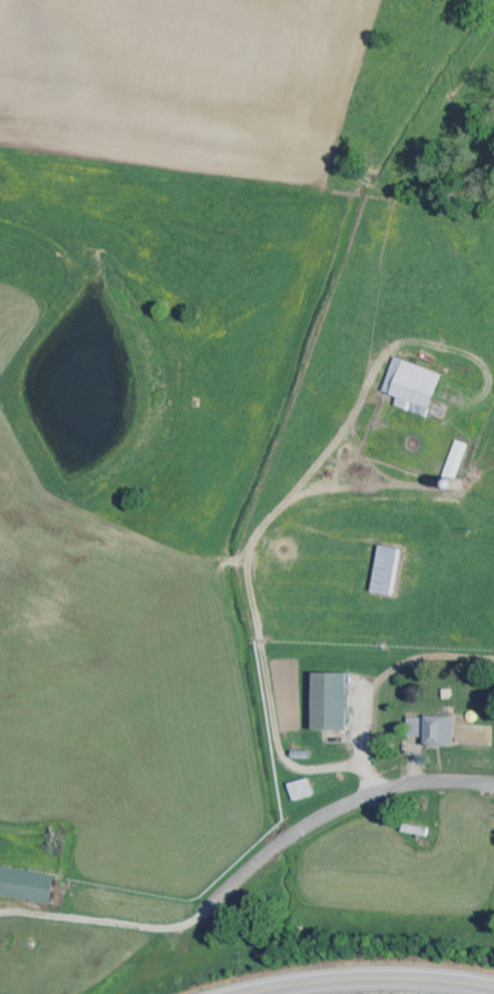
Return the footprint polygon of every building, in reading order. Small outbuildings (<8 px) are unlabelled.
[(445,374),(396,359),(385,393),(400,398),(397,407),(431,418),(445,374)] [(396,596),(405,550),(382,545),(373,591),(396,596)] [(350,673),(315,672),(314,730),(349,730),(350,673)] [(456,747),(457,718),(410,716),(409,737),(429,737),(429,746),(456,747)] [(295,801),(316,796),(311,778),(290,783),(295,801)] [(59,876),(0,866),(0,894),(54,903),(59,876)]
